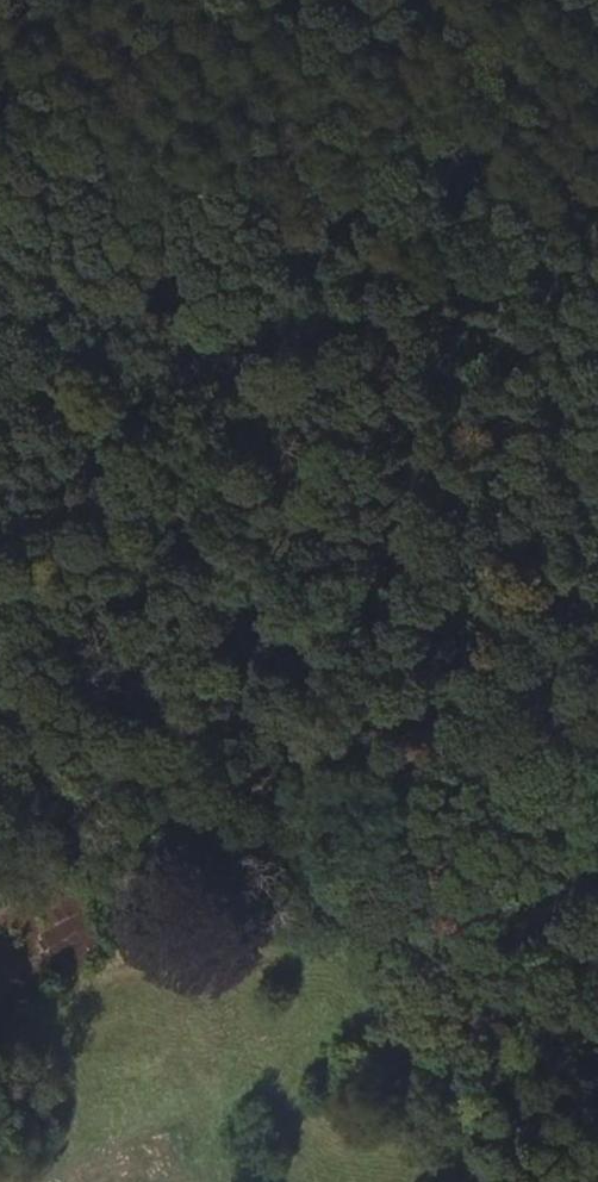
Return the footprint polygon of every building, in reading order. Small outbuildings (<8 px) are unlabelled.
[(103,940),(82,897),(0,939),(0,992),(103,940)]
